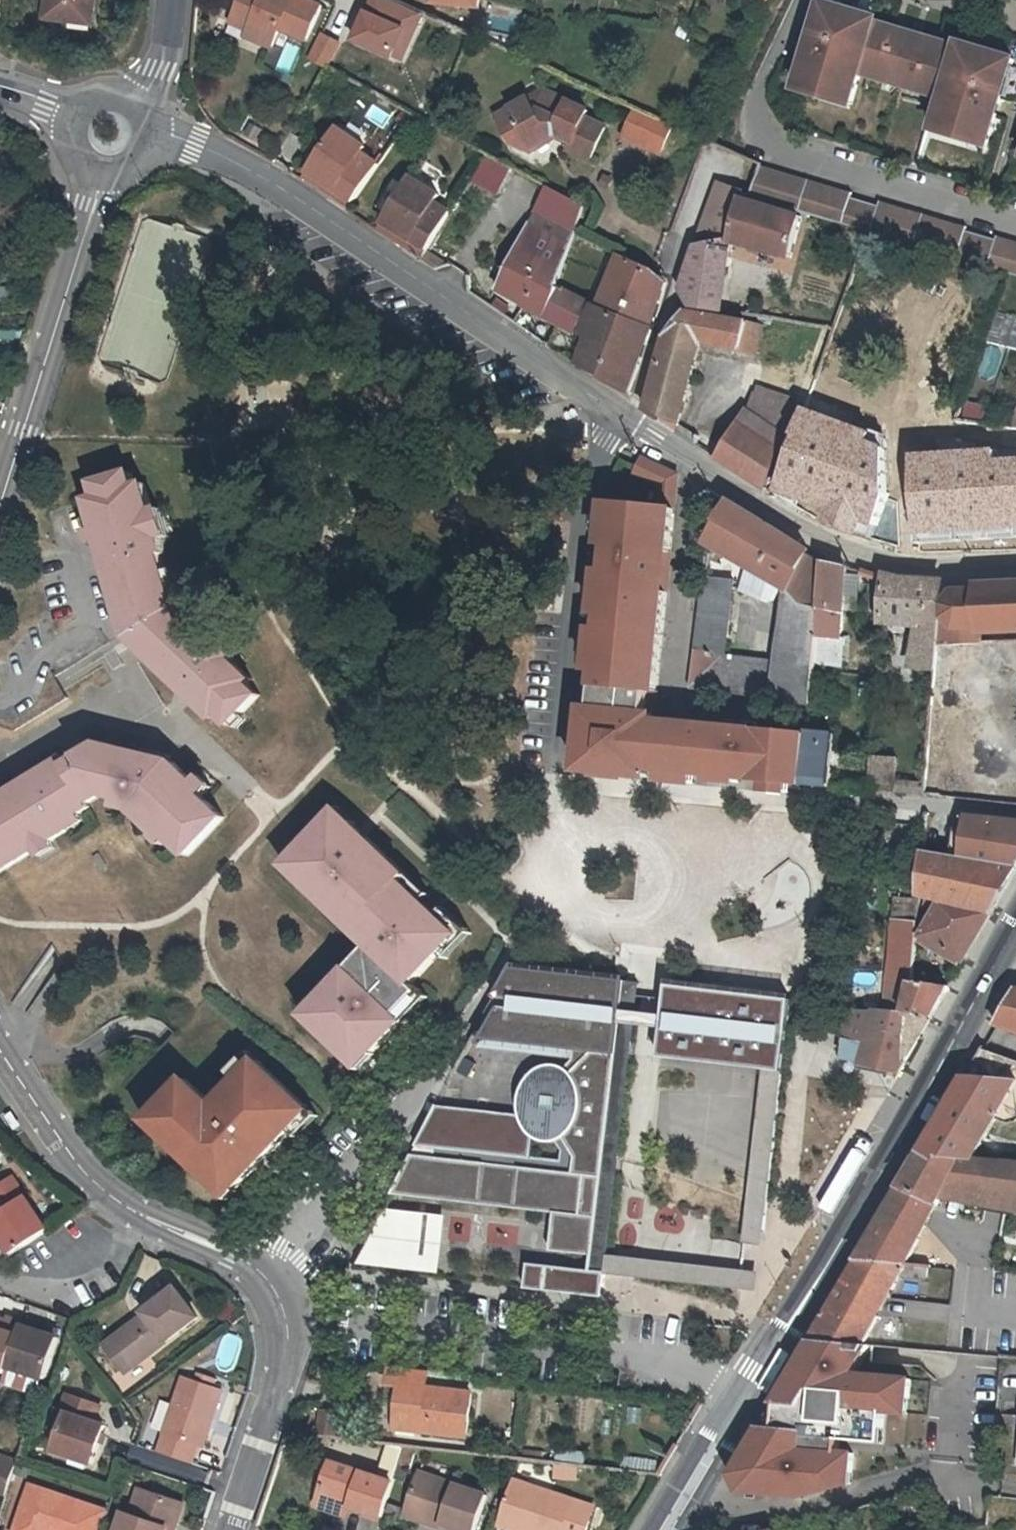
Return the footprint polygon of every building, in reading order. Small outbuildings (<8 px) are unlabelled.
[(97,15),(98,0),(49,0),(48,19),(71,21),(72,12),(97,15)] [(245,28),(243,35),(272,48),(280,30),(308,43),(324,9),(306,0),(242,0),(232,21),(245,28)] [(876,20),(821,4),(814,26),(819,27),(815,41),(810,40),(795,90),(850,106),(857,82),(939,107),(932,131),(987,148),(1002,97),(997,96),(1001,82),(1006,83),(1013,61),(958,45),(956,49),(935,43),(933,48),(895,37),(896,32),(875,25),(876,20)] [(71,21),(95,25),(97,15),(72,12),(71,21)] [(819,27),(814,26),(810,40),(815,41),(819,27)] [(935,43),(896,32),(895,37),(933,48),(935,43)] [(1006,83),(1001,82),(997,96),(1002,97),(1006,83)] [(527,98),(509,107),(494,115),(510,145),(532,153),(557,137),(575,144),(570,154),(590,162),(603,131),(584,123),(588,111),(549,93),(543,92),(527,98)] [(633,110),(620,139),(657,155),(669,126),(633,110)] [(369,144),(340,124),(310,170),(339,189),(333,197),(350,209),(381,163),(364,152),(369,144)] [(489,154),(474,183),(499,196),(515,168),(489,154)] [(748,197),(871,231),(1008,273),(1015,275),(1015,245),(997,239),(996,241),(965,233),(966,230),(880,205),(879,207),(850,199),(851,196),(758,168),(748,197)] [(339,189),(310,170),(304,178),(333,197),(339,189)] [(440,193),(410,174),(383,224),(412,242),(408,249),(425,259),(452,211),(435,202),(440,193)] [(580,333),(591,306),(591,304),(558,286),(572,243),(575,235),(584,206),(548,187),(501,287),(527,301),(525,305),(562,326),(551,346),(574,361),(584,335),(580,333)] [(741,198),(742,196),(714,189),(696,246),(730,239),(741,198)] [(696,246),(684,286),(683,289),(694,307),(724,311),(723,308),(732,243),(791,258),(800,217),(741,198),(730,239),(696,246)] [(412,242),(383,224),(378,231),(408,249),(412,242)] [(629,390),(659,305),(659,302),(666,283),(651,269),(620,255),(598,309),(591,306),(580,333),(584,335),(589,337),(578,365),(629,390)] [(755,355),(763,324),(686,310),(667,336),(646,410),(674,428),(679,426),(700,341),(742,349),(742,353),(755,355)] [(761,365),(748,362),(742,388),(755,391),(761,365)] [(725,447),(701,431),(697,436),(698,446),(763,490),(794,396),(760,384),(752,411),(749,409),(725,447)] [(898,431),(794,399),(764,496),(819,513),(816,521),(851,532),(854,521),(868,525),(898,431)] [(904,450),(908,539),(1015,533),(1015,457),(990,458),(989,446),(904,450)] [(677,475),(642,459),(635,473),(660,485),(658,489),(676,497),(677,475)] [(194,626),(179,612),(160,541),(153,513),(145,486),(88,502),(96,531),(97,530),(101,543),(127,633),(129,642),(135,647),(216,724),(220,720),(229,729),(259,697),(249,688),(254,682),(231,661),(235,656),(224,645),(219,650),(203,634),(194,626)] [(676,497),(658,489),(656,508),(674,509),(676,497)] [(719,547),(792,588),(808,549),(714,492),(708,540),(719,547)] [(656,508),(613,503),(610,544),(607,571),(604,613),(602,630),(599,671),(595,709),(588,708),(583,764),(652,770),(666,771),(680,773),(686,720),(655,718),(655,713),(647,712),(649,689),(657,690),(666,592),(659,592),(662,552),(670,553),(674,509),(656,508)] [(613,503),(606,503),(601,544),(610,544),(613,503)] [(170,540),(162,510),(153,513),(160,541),(170,540)] [(88,533),(93,546),(101,543),(97,530),(96,531),(88,533)] [(719,547),(708,540),(706,560),(718,562),(719,547)] [(670,553),(662,552),(659,592),(666,592),(670,553)] [(820,607),(816,662),(841,665),(847,567),(824,562),(820,607)] [(607,571),(599,570),(596,613),(604,613),(607,571)] [(781,662),(727,656),(735,580),(704,575),(691,687),(813,704),(816,662),(820,607),(791,598),(781,662)] [(943,581),(886,575),(881,619),(916,623),(911,670),(933,672),(936,647),(940,613),(941,607),(943,581)] [(977,584),(977,588),(956,589),(941,607),(940,613),(957,630),(978,630),(978,634),(1015,632),(1015,582),(977,584)] [(540,587),(538,612),(551,613),(554,589),(540,587)] [(979,645),(979,642),(978,634),(978,630),(957,630),(940,613),(936,647),(955,646),(979,645)] [(208,630),(199,621),(194,626),(203,634),(208,630)] [(602,630),(594,629),(591,670),(599,671),(602,630)] [(118,638),(126,653),(135,647),(129,642),(127,633),(118,638)] [(657,690),(649,689),(647,712),(655,713),(657,690)] [(834,736),(686,720),(680,773),(699,775),(713,776),(744,779),(772,782),(794,785),(828,789),(834,736)] [(117,802),(129,806),(128,812),(157,840),(163,835),(171,843),(187,858),(226,820),(204,798),(208,794),(180,767),(168,764),(140,756),(102,746),(69,765),(65,759),(0,799),(0,876),(36,854),(53,843),(86,823),(82,816),(102,798),(117,802)] [(140,756),(168,764),(170,757),(142,750),(140,756)] [(898,758),(869,757),(868,785),(897,786),(898,758)] [(652,770),(583,764),(582,774),(651,780),(652,770)] [(680,773),(666,771),(665,781),(679,782),(680,773)] [(699,775),(680,773),(679,782),(698,784),(699,775)] [(794,785),(772,782),(771,790),(793,792),(794,785)] [(129,806),(117,802),(116,809),(128,812),(129,806)] [(350,1071),(418,998),(409,989),(408,991),(402,986),(457,927),(329,808),(274,867),(360,946),(348,960),(346,958),(292,1016),(350,1071)] [(969,816),(959,815),(955,855),(963,857),(969,816)] [(963,857),(1015,866),(1015,821),(969,816),(963,857)] [(171,843),(163,835),(157,840),(165,848),(171,843)] [(53,843),(36,854),(41,861),(57,851),(53,843)] [(963,857),(955,855),(923,850),(920,897),(941,902),(993,913),(1015,873),(1015,866),(963,857)] [(895,900),(886,1009),(906,1011),(908,1062),(951,985),(914,981),(920,902),(895,900)] [(941,902),(923,936),(966,960),(993,913),(941,902)] [(553,1141),(561,1142),(566,1151),(565,1161),(439,1146),(438,1156),(411,1154),(404,1166),(392,1193),(559,1213),(555,1250),(611,1256),(631,1090),(637,1040),(647,1041),(786,1061),(795,1004),(670,988),(668,999),(652,998),(641,997),(628,996),(629,981),(586,976),(513,967),(489,1011),(565,1019),(581,1021),(578,1048),(577,1057),(570,1065),(567,1065),(553,1066),(541,1071),(537,1074),(533,1079),(528,1086),(527,1089),(524,1098),(524,1107),(526,1115),(529,1122),(534,1130),(545,1138),(553,1141)] [(643,982),(629,981),(628,996),(641,997),(643,982)] [(996,1024),(1015,1031),(1015,989),(996,1024)] [(908,1062),(906,1011),(886,1009),(877,1008),(848,1006),(844,1065),(899,1077),(903,1070),(908,1062)] [(565,1019),(489,1011),(474,1036),(562,1046),(572,1047),(578,1048),(581,1021),(565,1019)] [(982,1048),(965,1078),(920,1154),(973,1160),(975,1157),(1004,1106),(1015,1113),(1015,1058),(982,1048)] [(209,1110),(180,1084),(140,1127),(223,1206),(307,1116),(252,1064),(209,1110)] [(811,1339),(863,1343),(878,1317),(905,1265),(931,1269),(932,1254),(913,1252),(921,1239),(947,1188),(1015,1201),(1015,1160),(975,1157),(973,1160),(920,1154),(811,1339)] [(12,1168),(0,1176),(0,1197),(5,1205),(0,1208),(0,1234),(12,1253),(19,1249),(50,1229),(12,1168)] [(444,1222),(380,1216),(354,1274),(439,1282),(444,1222)] [(609,1273),(553,1267),(550,1292),(593,1296),(594,1282),(608,1283),(609,1273)] [(608,1283),(594,1282),(593,1296),(606,1298),(608,1283)] [(724,1315),(724,1284),(659,1283),(659,1315),(724,1315)] [(147,1320),(105,1350),(122,1372),(147,1353),(151,1358),(200,1322),(178,1293),(157,1309),(147,1320)] [(9,1369),(11,1364),(20,1332),(24,1318),(11,1314),(10,1317),(0,1313),(0,1366),(9,1369)] [(24,1318),(20,1332),(11,1364),(47,1376),(60,1336),(37,1328),(39,1324),(24,1318)] [(37,1328),(60,1336),(61,1332),(39,1324),(37,1328)] [(863,1343),(811,1339),(789,1378),(742,1457),(731,1475),(746,1494),(808,1496),(856,1483),(858,1453),(844,1452),(845,1439),(887,1442),(889,1410),(914,1412),(916,1378),(852,1373),(868,1344),(863,1343)] [(414,1433),(466,1438),(471,1395),(427,1391),(429,1375),(389,1371),(388,1384),(398,1385),(394,1424),(415,1426),(414,1433)] [(179,1382),(154,1455),(189,1466),(194,1449),(200,1450),(218,1395),(179,1382)] [(67,1421),(61,1440),(54,1457),(94,1470),(107,1433),(97,1430),(102,1415),(69,1403),(63,1420),(67,1421)] [(320,1433),(341,1434),(343,1409),(322,1408),(320,1433)] [(58,1418),(51,1437),(61,1440),(67,1421),(63,1420),(58,1418)] [(415,1426),(394,1424),(393,1431),(414,1433),(415,1426)] [(390,1447),(372,1500),(386,1505),(404,1449),(390,1447)] [(1,1465),(15,1469),(18,1460),(5,1456),(1,1465)] [(0,1469),(0,1495),(5,1497),(15,1469),(1,1465),(0,1469)] [(556,1479),(576,1481),(577,1469),(558,1467),(556,1479)] [(444,1523),(442,1526),(454,1529),(477,1529),(489,1498),(422,1474),(409,1510),(444,1523)] [(526,1529),(588,1529),(595,1511),(573,1503),(514,1482),(500,1521),(526,1529)] [(341,1529),(345,1529),(349,1529),(378,1529),(386,1505),(372,1500),(324,1484),(313,1520),(341,1529)] [(106,1515),(28,1490),(15,1529),(101,1529),(106,1515)] [(117,1529),(175,1529),(183,1508),(138,1492),(130,1517),(122,1515),(117,1529)] [(406,1517),(441,1529),(442,1526),(444,1523),(409,1510),(406,1517)] [(318,1529),(341,1529),(313,1520),(311,1528),(318,1529)] [(508,1529),(526,1529),(500,1521),(499,1527),(508,1529)]
